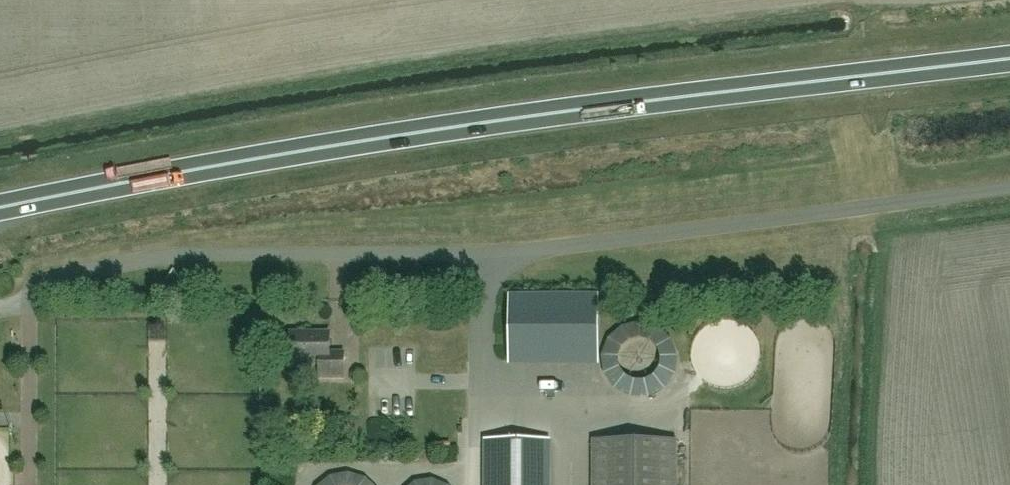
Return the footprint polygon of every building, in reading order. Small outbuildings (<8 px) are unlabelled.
[(599,301),(511,301),(511,364),(599,364),(599,301)] [(290,334),(290,365),(319,365),(319,379),(344,379),(344,355),(331,355),(331,334),(290,334)] [(675,422),(675,414),(650,415),(651,424),(675,422)] [(549,441),(486,441),(486,484),(549,484),(549,441)] [(594,484),(675,484),(676,441),(594,441),(594,484)]
